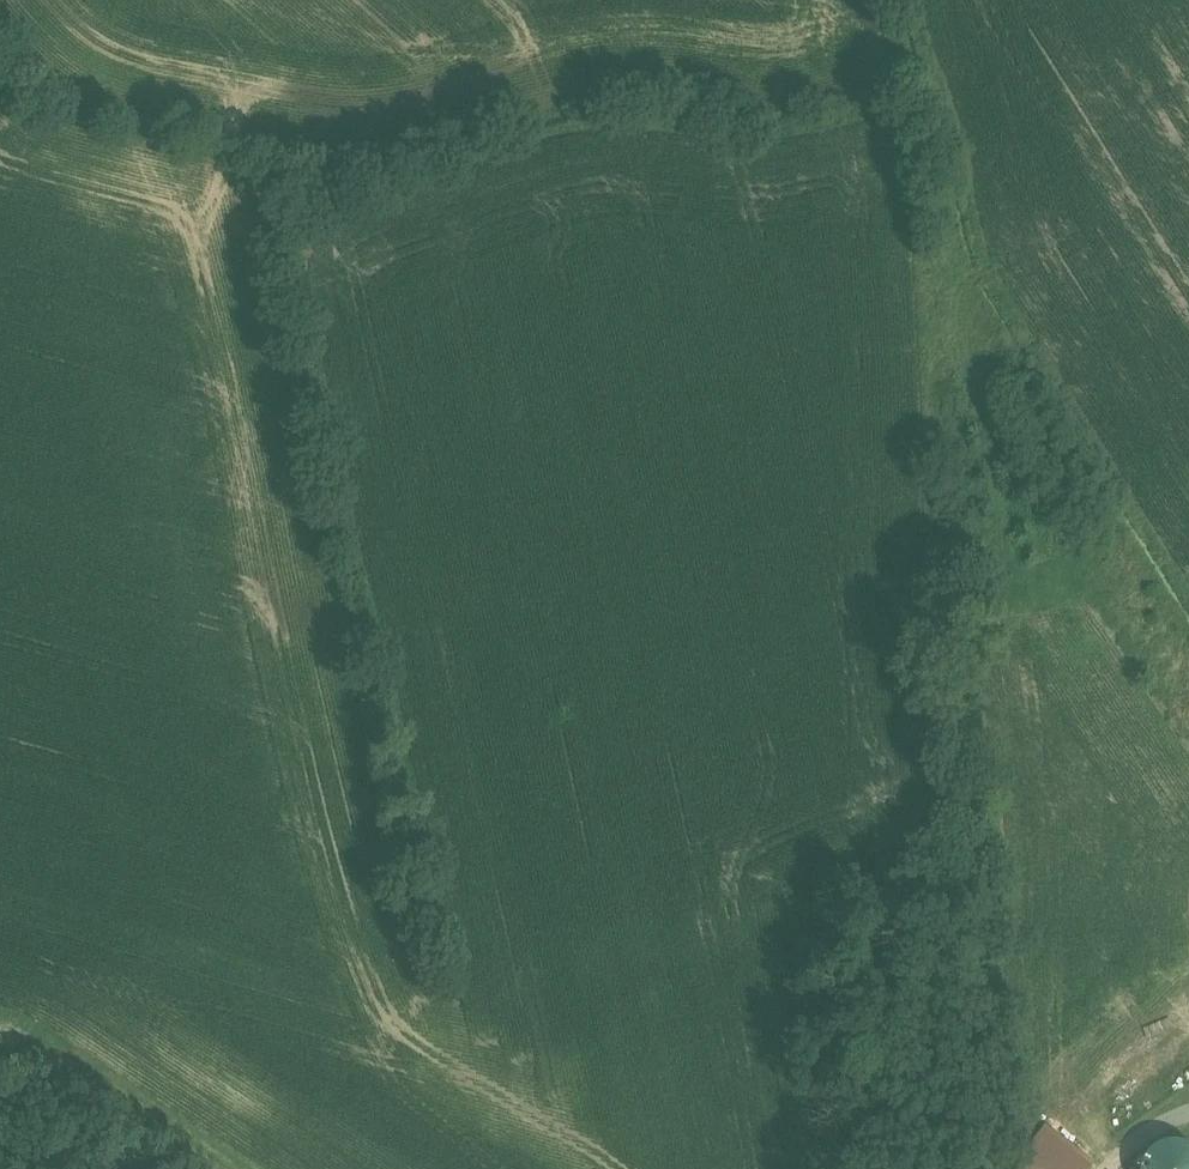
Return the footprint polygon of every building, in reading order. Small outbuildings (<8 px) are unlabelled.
[(1186,1137),(1176,1137),(1165,1140),(1157,1147),(1151,1156),(1148,1166),(1148,1168),(1188,1168),(1188,1138),(1186,1137)]
